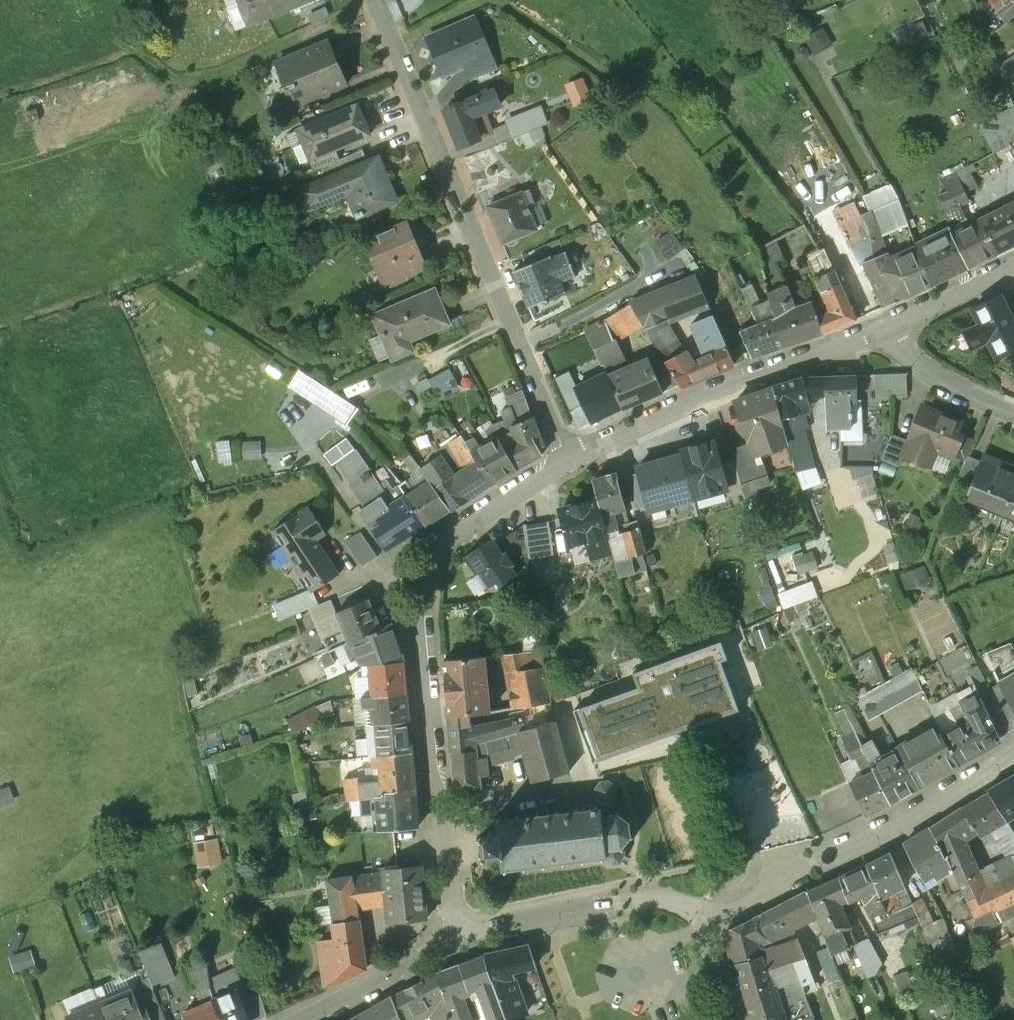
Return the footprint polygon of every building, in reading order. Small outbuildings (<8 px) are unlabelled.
[(248,25),(290,8),(288,3),(297,0),(238,0),(248,25)] [(998,9),(1000,11),(1013,1),(1013,0),(991,0),(998,9)] [(1000,11),(998,9),(995,11),(1004,24),(1013,17),(1013,1),(1000,11)] [(470,21),(428,38),(443,73),(465,64),(484,56),(484,54),(470,21)] [(848,43),(836,21),(809,35),(821,57),(848,43)] [(327,43),(278,63),(287,85),(281,88),(282,91),(289,89),(294,102),(292,103),(293,106),(308,100),(348,83),(341,66),(338,67),(327,43)] [(484,56),(465,64),(471,76),(494,66),(489,52),(484,54),(484,56)] [(493,90),(445,109),(460,147),(479,139),(479,138),(493,132),(485,113),(500,107),(493,90)] [(293,106),(273,115),(277,126),(312,111),(308,100),(293,106)] [(43,119),(53,116),(49,101),(39,103),(43,119)] [(357,107),(304,129),(309,141),(304,143),(311,159),(334,149),(358,140),(368,135),(357,107)] [(535,112),(508,124),(514,138),(541,127),(535,112)] [(998,119),(1006,138),(1007,138),(1013,135),(1013,112),(998,119)] [(997,118),(979,125),(993,154),(1011,146),(1007,138),(1006,138),(998,119),(997,118)] [(358,140),(334,149),(338,161),(362,151),(358,140)] [(338,161),(325,166),(330,177),(368,162),(363,150),(362,151),(338,161)] [(380,157),(375,159),(382,175),(386,173),(380,157)] [(330,177),(295,191),(304,212),(348,194),(352,192),(362,216),(397,202),(386,173),(382,175),(375,159),(368,162),(330,177)] [(272,166),(249,174),(254,188),(277,180),(272,166)] [(966,168),(941,181),(945,191),(939,195),(943,211),(954,207),(956,212),(970,205),(964,193),(975,187),(966,168)] [(863,197),(870,211),(899,198),(892,184),(863,197)] [(529,191),(488,207),(501,243),(536,230),(527,207),(534,204),(529,191)] [(352,192),(348,194),(357,218),(362,216),(352,192)] [(899,198),(870,211),(876,223),(879,235),(908,223),(899,198)] [(988,215),(991,220),(980,226),(995,255),(1013,245),(1013,204),(1013,202),(988,215)] [(879,235),(876,223),(870,211),(861,215),(870,233),(870,236),(873,258),(886,252),(879,235)] [(861,215),(844,223),(856,243),(870,236),(870,233),(861,215)] [(977,221),(978,223),(980,226),(991,220),(988,215),(977,221)] [(978,223),(969,228),(965,219),(947,228),(950,233),(968,268),(995,255),(980,226),(978,223)] [(406,224),(366,241),(379,272),(382,271),(386,281),(383,282),(384,284),(389,282),(392,283),(404,278),(406,275),(424,267),(406,224)] [(828,245),(815,224),(807,229),(820,250),(823,248),(828,245)] [(947,228),(916,243),(917,246),(918,249),(950,233),(947,228)] [(950,233),(918,249),(932,285),(934,284),(934,285),(968,268),(950,233)] [(870,236),(856,243),(864,262),(873,258),(870,236)] [(775,240),(755,250),(762,272),(776,265),(777,265),(785,261),(775,240)] [(548,256),(544,245),(521,255),(526,266),(548,256)] [(917,246),(889,259),(904,298),(932,285),(918,249),(917,246)] [(820,250),(806,257),(816,279),(834,271),(823,248),(820,250)] [(548,256),(526,266),(513,271),(528,308),(565,292),(561,282),(576,275),(566,251),(551,257),(550,255),(548,256)] [(886,252),(873,258),(864,262),(862,263),(883,307),(904,298),(889,259),(886,252)] [(776,265),(762,272),(764,277),(763,278),(767,292),(785,285),(777,265),(776,265)] [(856,320),(834,271),(816,279),(825,298),(831,312),(817,318),(823,333),(823,334),(826,333),(856,320)] [(697,277),(630,304),(642,323),(645,329),(667,319),(708,305),(709,304),(703,292),(697,277)] [(760,303),(751,284),(741,288),(758,324),(765,321),(764,311),(760,303)] [(785,285),(767,292),(775,317),(772,318),(783,346),(823,333),(817,318),(811,303),(795,308),(785,285)] [(434,290),(374,315),(393,359),(413,350),(407,336),(418,332),(419,335),(448,323),(434,290)] [(973,309),(979,322),(962,330),(972,351),(989,342),(996,358),(1013,350),(1013,325),(1000,296),(973,309)] [(825,298),(811,303),(817,318),(831,312),(825,298)] [(775,317),(770,300),(760,303),(764,311),(765,321),(772,318),(775,317)] [(605,319),(584,330),(602,366),(604,365),(606,370),(608,375),(625,368),(613,341),(642,323),(630,304),(605,319)] [(712,315),(688,324),(704,356),(726,346),(723,338),(712,315)] [(758,324),(740,331),(751,357),(783,346),(772,318),(765,321),(758,324)] [(686,351),(667,319),(645,329),(666,361),(686,351)] [(703,378),(718,371),(735,364),(726,346),(704,356),(692,362),(686,351),(666,361),(682,387),(703,378)] [(625,368),(608,375),(623,409),(662,393),(647,359),(642,361),(641,358),(631,362),(632,365),(625,368)] [(440,401),(461,389),(449,369),(428,381),(440,401)] [(608,375),(606,370),(573,384),(582,405),(590,423),(623,409),(608,375)] [(358,408),(302,372),(294,386),(348,421),(358,408)] [(568,410),(582,405),(573,384),(568,372),(554,378),(568,410)] [(906,373),(875,375),(876,397),(907,396),(906,373)] [(856,375),(824,376),(825,395),(826,428),(827,429),(850,428),(849,401),(858,400),(856,375)] [(824,376),(803,377),(808,395),(825,395),(824,376)] [(803,377),(773,387),(773,390),(786,435),(802,430),(796,408),(810,404),(808,395),(803,377)] [(533,418),(522,390),(505,396),(511,412),(515,424),(516,424),(533,418)] [(773,390),(736,401),(748,443),(752,455),(760,452),(789,444),(786,435),(773,390)] [(817,428),(826,428),(825,395),(808,395),(810,404),(817,428)] [(861,400),(858,400),(849,401),(850,428),(841,429),(841,441),(862,440),(861,400)] [(926,407),(920,409),(918,415),(921,422),(916,434),(909,437),(908,440),(902,455),(903,455),(930,466),(936,451),(954,458),(962,436),(956,434),(961,422),(926,407)] [(511,412),(503,415),(506,424),(494,429),(499,438),(504,448),(516,441),(510,426),(515,424),(511,412)] [(483,446),(465,417),(460,420),(463,424),(456,428),(462,435),(473,452),(483,446)] [(544,445),(533,418),(516,424),(515,424),(510,426),(516,441),(504,448),(516,469),(542,455),(539,448),(544,445)] [(802,430),(786,435),(789,444),(795,468),(812,466),(802,430)] [(908,440),(892,434),(882,459),(899,466),(903,455),(902,455),(908,440)] [(462,435),(435,452),(439,456),(441,455),(454,475),(478,460),(473,452),(462,435)] [(334,467),(341,462),(356,449),(347,438),(325,456),(334,467)] [(483,446),(473,452),(478,460),(483,468),(492,483),(516,469),(504,448),(499,438),(483,446)] [(694,498),(727,489),(720,464),(714,442),(680,451),(681,455),(694,498)] [(241,444),(241,462),(263,461),(262,443),(241,444)] [(748,443),(730,449),(733,459),(741,484),(767,476),(760,452),(752,455),(748,443)] [(379,480),(356,449),(341,462),(372,503),(361,510),(374,531),(395,518),(381,497),(385,494),(376,482),(379,480)] [(421,469),(410,455),(403,461),(416,474),(406,481),(413,493),(430,482),(421,469)] [(439,456),(421,469),(430,482),(451,510),(492,483),(483,468),(478,460),(454,475),(441,455),(439,456)] [(668,459),(661,455),(657,462),(638,467),(639,473),(648,506),(650,511),(651,510),(654,521),(668,517),(665,506),(694,498),(681,455),(668,459)] [(983,455),(981,461),(1013,474),(1013,467),(983,455)] [(980,461),(967,456),(958,478),(971,484),(980,461)] [(741,484),(733,459),(720,464),(727,489),(730,498),(744,493),(741,484)] [(981,461),(980,461),(971,484),(966,497),(1003,512),(1013,485),(1013,474),(981,461)] [(395,518),(374,531),(387,551),(425,526),(399,485),(403,483),(393,471),(379,480),(376,482),(385,494),(381,497),(395,518)] [(639,473),(625,477),(635,510),(648,506),(639,473)] [(637,521),(622,525),(618,510),(626,508),(615,474),(593,479),(598,499),(614,554),(620,578),(647,570),(643,554),(647,553),(637,521)] [(430,482),(413,493),(406,481),(403,483),(399,485),(425,526),(451,510),(430,482)] [(1003,512),(1013,516),(1013,485),(1003,512)] [(598,499),(560,509),(570,545),(586,541),(591,561),(614,554),(598,499)] [(340,576),(317,542),(328,535),(309,508),(272,533),(310,590),(314,594),(315,593),(340,576)] [(548,521),(523,524),(528,554),(528,557),(553,553),(548,521)] [(523,525),(496,543),(504,554),(507,552),(514,563),(528,554),(523,525)] [(376,557),(361,533),(346,542),(362,567),(376,557)] [(493,538),(464,557),(476,575),(480,573),(489,587),(497,582),(500,586),(517,575),(511,566),(515,564),(514,563),(507,552),(504,554),(496,543),(493,538)] [(310,590),(274,605),(281,620),(310,608),(319,604),(315,593),(314,594),(310,590)] [(336,612),(331,599),(319,604),(310,608),(324,641),(345,633),(336,612)] [(367,600),(336,612),(345,633),(324,641),(328,651),(337,648),(380,629),(367,600)] [(779,640),(774,627),(816,614),(812,601),(744,623),(743,619),(731,623),(741,652),(779,640)] [(380,629),(337,648),(344,663),(358,658),(362,667),(363,677),(369,676),(369,696),(407,692),(406,679),(404,661),(391,624),(380,629)] [(580,707),(599,760),(739,710),(721,661),(727,659),(721,640),(633,672),(638,686),(580,707)] [(984,654),(1000,683),(1013,676),(1013,656),(1008,644),(984,654)] [(542,651),(503,654),(513,703),(506,704),(506,708),(514,707),(522,706),(521,705),(551,700),(542,651)] [(485,656),(444,660),(449,715),(469,713),(489,711),(485,656)] [(913,667),(868,691),(880,713),(924,690),(913,667)] [(989,690),(990,690),(998,708),(1011,702),(1013,709),(1013,676),(1000,683),(989,690)] [(998,708),(990,690),(976,697),(996,738),(999,736),(998,735),(1009,730),(998,708)] [(868,691),(857,697),(869,719),(880,713),(868,691)] [(369,696),(361,697),(362,709),(370,708),(372,725),(410,721),(407,692),(369,696)] [(967,715),(955,721),(950,711),(937,718),(944,734),(943,735),(959,765),(1001,741),(999,736),(996,738),(976,697),(962,704),(967,715)] [(551,700),(521,705),(522,706),(524,719),(526,729),(555,721),(555,718),(552,703),(551,700)] [(1011,702),(998,708),(1009,730),(1013,727),(1013,709),(1011,702)] [(317,706),(288,721),(294,733),(323,719),(317,706)] [(469,713),(449,715),(452,752),(477,749),(477,743),(508,734),(518,731),(526,729),(524,719),(516,721),(470,727),(469,713)] [(372,725),(369,725),(372,757),(413,752),(410,721),(372,725)] [(526,729),(518,731),(524,753),(533,781),(569,772),(555,721),(526,729)] [(935,725),(897,746),(899,750),(916,782),(919,787),(959,765),(943,735),(942,735),(935,725)] [(518,731),(508,734),(514,756),(524,753),(518,731)] [(855,731),(842,737),(853,758),(855,757),(865,752),(862,746),(855,731)] [(477,749),(452,752),(455,788),(480,786),(479,775),(488,775),(487,764),(514,756),(508,734),(477,743),(477,749)] [(899,750),(882,760),(871,741),(862,746),(865,752),(890,803),(906,794),(905,791),(907,788),(916,782),(899,750)] [(413,752),(372,757),(373,769),(379,768),(380,781),(381,793),(416,789),(413,752)] [(890,803),(865,752),(855,757),(864,775),(850,782),(865,815),(890,803)] [(864,775),(855,757),(853,758),(841,764),(848,778),(850,782),(864,775)] [(987,790),(989,794),(1006,821),(1013,817),(1013,775),(987,790)] [(360,783),(359,777),(343,779),(346,801),(361,798),(381,795),(381,793),(380,781),(360,783)] [(556,812),(539,814),(539,810),(536,811),(536,815),(520,817),(520,813),(517,813),(517,817),(501,819),(501,815),(498,816),(498,819),(495,820),(496,828),(491,828),(488,832),(488,835),(480,836),(481,837),(477,838),(477,841),(481,841),(483,853),(479,854),(479,857),(483,856),(483,858),(500,856),(502,869),(505,869),(505,873),(508,872),(508,868),(524,866),(525,870),(528,870),(528,866),(543,864),(544,868),(547,868),(547,864),(563,862),(564,866),(567,866),(566,862),(583,860),(583,864),(586,863),(586,859),(602,858),(603,861),(606,861),(605,857),(606,857),(611,863),(620,863),(625,854),(624,851),(626,849),(624,845),(630,836),(635,837),(635,834),(631,833),(629,822),(633,820),(632,818),(627,820),(619,814),(621,809),(619,808),(616,784),(610,779),(601,780),(596,787),(597,801),(598,803),(595,803),(595,807),(579,809),(579,805),(577,805),(575,806),(576,809),(559,812),(558,808),(555,808),(556,812)] [(916,782),(907,788),(905,791),(906,794),(919,787),(916,782)] [(416,789),(381,793),(381,795),(361,798),(361,813),(371,813),(371,815),(375,815),(376,831),(414,828),(414,804),(417,804),(416,789)] [(989,794),(961,810),(975,829),(980,837),(1006,821),(989,794)] [(597,801),(577,803),(577,805),(579,805),(579,809),(595,807),(595,803),(598,803),(597,801)] [(961,810),(950,817),(949,815),(930,828),(941,846),(940,847),(946,856),(947,856),(958,883),(976,874),(976,873),(961,837),(975,829),(961,810)] [(941,846),(930,828),(914,838),(933,874),(937,880),(942,877),(951,893),(961,889),(958,883),(947,856),(946,856),(940,847),(941,846)] [(933,874),(914,838),(904,844),(912,862),(923,880),(933,874)] [(904,886),(891,852),(867,864),(881,897),(880,897),(888,915),(889,914),(911,903),(912,903),(904,886)] [(993,865),(1001,882),(1013,876),(1013,857),(1013,855),(993,865)] [(867,864),(847,873),(857,898),(861,897),(872,923),(879,920),(890,915),(889,914),(888,915),(880,897),(881,897),(867,864)] [(976,873),(976,874),(958,883),(961,889),(964,895),(974,918),(970,920),(975,933),(1011,916),(1005,904),(1013,900),(1013,876),(1001,882),(993,865),(976,873)] [(423,866),(384,872),(387,906),(388,921),(427,918),(423,876),(423,866)] [(384,872),(352,877),(357,910),(387,906),(384,872)] [(857,898),(847,873),(839,877),(848,902),(857,898)] [(352,877),(326,881),(333,922),(325,923),(327,939),(319,940),(325,984),(342,980),(366,968),(357,910),(352,877)] [(840,905),(830,881),(807,892),(816,916),(826,938),(829,948),(831,953),(856,943),(858,943),(841,905),(840,905)] [(807,892),(788,901),(799,924),(816,916),(807,892)] [(974,918),(964,895),(952,900),(962,923),(970,920),(974,918)] [(912,903),(911,903),(917,917),(918,918),(929,913),(922,898),(912,903)] [(1011,916),(1013,915),(1013,900),(1005,904),(1011,916)] [(799,924),(788,901),(776,907),(787,929),(799,924)] [(911,903),(889,914),(890,915),(879,920),(884,931),(917,917),(911,903)] [(776,907),(752,921),(725,933),(734,963),(763,954),(763,951),(760,943),(769,941),(768,937),(787,929),(776,907)] [(929,913),(918,918),(921,927),(933,922),(929,913)] [(933,922),(921,927),(927,945),(949,935),(942,918),(933,922)] [(879,920),(872,923),(877,934),(884,931),(879,920)] [(883,963),(869,938),(858,943),(856,943),(870,977),(875,974),(883,963)] [(796,940),(763,951),(763,954),(768,969),(792,961),(804,993),(841,979),(831,953),(829,948),(803,957),(796,940)] [(162,943),(140,952),(154,985),(175,976),(162,943)] [(529,945),(484,954),(496,988),(517,980),(512,969),(535,962),(529,945)] [(12,953),(15,969),(38,965),(35,949),(12,953)] [(460,964),(469,993),(470,993),(472,999),(480,996),(490,1019),(508,1019),(496,988),(484,954),(460,964)] [(763,954),(734,963),(752,1019),(784,1019),(774,988),(768,969),(763,954)] [(792,961),(768,969),(774,988),(788,982),(802,1019),(813,1015),(804,993),(792,961)] [(436,973),(449,1006),(454,1017),(451,1018),(451,1019),(472,1019),(464,995),(469,993),(460,964),(436,973)] [(205,965),(185,973),(191,988),(194,986),(202,1005),(214,1000),(210,981),(205,965)] [(247,998),(235,970),(210,981),(214,1000),(236,991),(240,1001),(247,998)] [(404,990),(415,1019),(432,1012),(434,1019),(451,1019),(451,1018),(447,1007),(449,1006),(436,973),(404,990)] [(496,988),(508,1019),(511,1019),(529,1013),(517,980),(496,988)] [(132,990),(107,1000),(101,986),(93,989),(99,1004),(106,1019),(151,1019),(141,995),(135,997),(132,990)] [(153,989),(141,995),(151,1019),(166,1019),(153,989)] [(535,1012),(547,1008),(541,989),(529,993),(535,1012)] [(404,990),(391,997),(401,1019),(412,1019),(415,1019),(404,990)] [(214,1000),(222,1019),(248,1019),(240,1001),(236,991),(214,1000)] [(240,1001),(248,1019),(256,1019),(267,1016),(260,993),(247,998),(240,1001)] [(357,1016),(359,1019),(401,1019),(391,997),(357,1016)] [(184,1012),(187,1019),(184,1019),(222,1019),(214,1000),(202,1005),(184,1012)] [(68,1017),(69,1019),(106,1019),(99,1004),(68,1017)]
